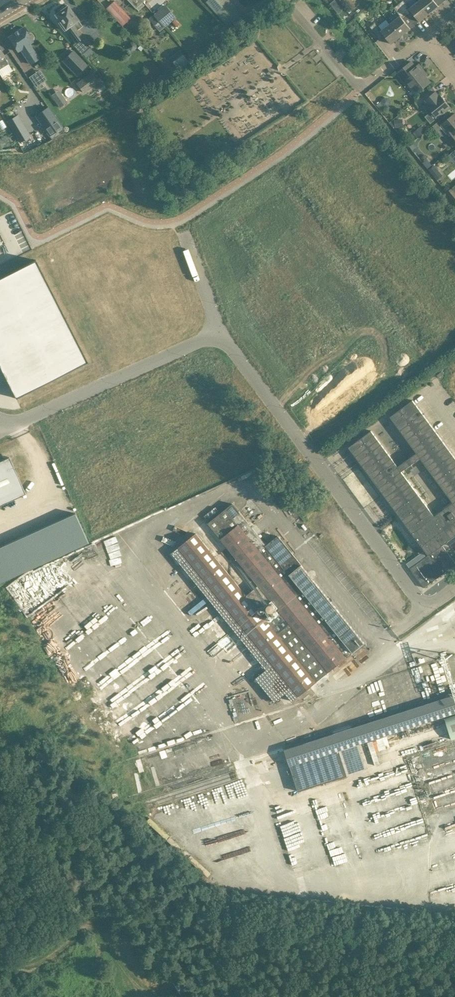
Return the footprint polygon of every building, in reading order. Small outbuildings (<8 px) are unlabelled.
[(146,0),(128,0),(137,9),(146,0)] [(206,2),(227,26),(242,14),(229,0),(208,0),(206,2)] [(330,3),(338,13),(343,9),(335,0),(334,0),(330,3)] [(403,1),(399,4),(408,15),(413,12),(420,21),(430,13),(420,0),(419,1),(410,8),(409,8),(403,1)] [(419,1),(420,0),(430,13),(439,6),(438,5),(434,0),(418,0),(419,1)] [(131,19),(122,8),(115,1),(107,8),(123,26),(131,19)] [(401,16),(391,24),(401,36),(411,28),(404,19),(408,15),(399,4),(399,5),(396,7),(395,8),(401,16)] [(90,47),(73,24),(78,20),(67,5),(67,6),(64,5),(60,8),(60,11),(55,14),(61,22),(58,24),(63,31),(65,29),(75,43),(73,45),(81,54),(90,47)] [(155,14),(165,27),(176,18),(166,5),(155,14)] [(159,31),(165,27),(155,14),(149,19),(159,31)] [(224,39),(227,37),(231,33),(222,22),(215,28),(221,36),(222,36),(224,38),(224,39)] [(375,23),(370,27),(379,38),(384,34),(388,39),(391,44),(401,36),(391,24),(382,31),(375,23)] [(31,34),(29,35),(23,27),(8,37),(18,52),(21,50),(29,64),(39,58),(31,44),(34,42),(33,41),(35,40),(35,38),(33,34),(31,34)] [(134,50),(137,47),(137,44),(134,41),(130,42),(128,44),(128,48),(131,50),(134,50)] [(89,47),(83,53),(86,56),(86,57),(92,51),(89,47)] [(0,48),(0,69),(8,64),(4,56),(5,56),(0,48)] [(87,65),(73,50),(62,60),(76,76),(84,69),(87,65)] [(183,54),(173,61),(179,69),(189,62),(184,54),(183,54)] [(407,82),(416,93),(431,82),(422,71),(423,70),(419,64),(416,67),(411,61),(397,73),(405,83),(407,82)] [(36,85),(46,78),(40,69),(29,76),(36,85)] [(77,83),(84,92),(97,83),(90,73),(77,83)] [(58,90),(51,95),(60,108),(67,102),(58,90)] [(439,96),(435,91),(425,100),(429,105),(440,116),(451,107),(441,95),(439,96)] [(66,132),(49,107),(37,115),(52,139),(66,132)] [(443,124),(440,120),(433,126),(441,135),(444,136),(453,147),(454,145),(454,114),(443,124)] [(20,122),(16,115),(7,121),(12,127),(20,122)] [(396,127),(404,126),(403,118),(395,120),(396,127)] [(28,136),(26,132),(17,137),(20,141),(28,136)] [(437,168),(434,164),(428,169),(433,174),(436,171),(437,168)] [(447,192),(446,192),(454,201),(454,191),(452,188),(447,192)] [(15,398),(16,398),(88,361),(36,260),(0,277),(0,367),(15,398)] [(162,336),(150,340),(153,349),(165,345),(162,336)] [(411,569),(425,588),(454,566),(454,561),(443,545),(454,536),(454,458),(413,400),(390,417),(417,453),(398,467),(372,431),(349,447),(429,555),(411,569)] [(0,460),(0,505),(25,493),(9,456),(0,460)] [(208,524),(220,538),(259,585),(247,594),(230,574),(197,533),(172,552),(266,669),(256,678),(274,701),(285,692),(292,701),(365,642),(278,536),(267,545),(233,503),(208,524)] [(69,534),(72,543),(78,541),(74,531),(69,534)] [(285,749),(299,791),(347,776),(338,749),(454,713),(454,695),(285,749)] [(452,739),(454,738),(454,714),(445,717),(452,739)]
